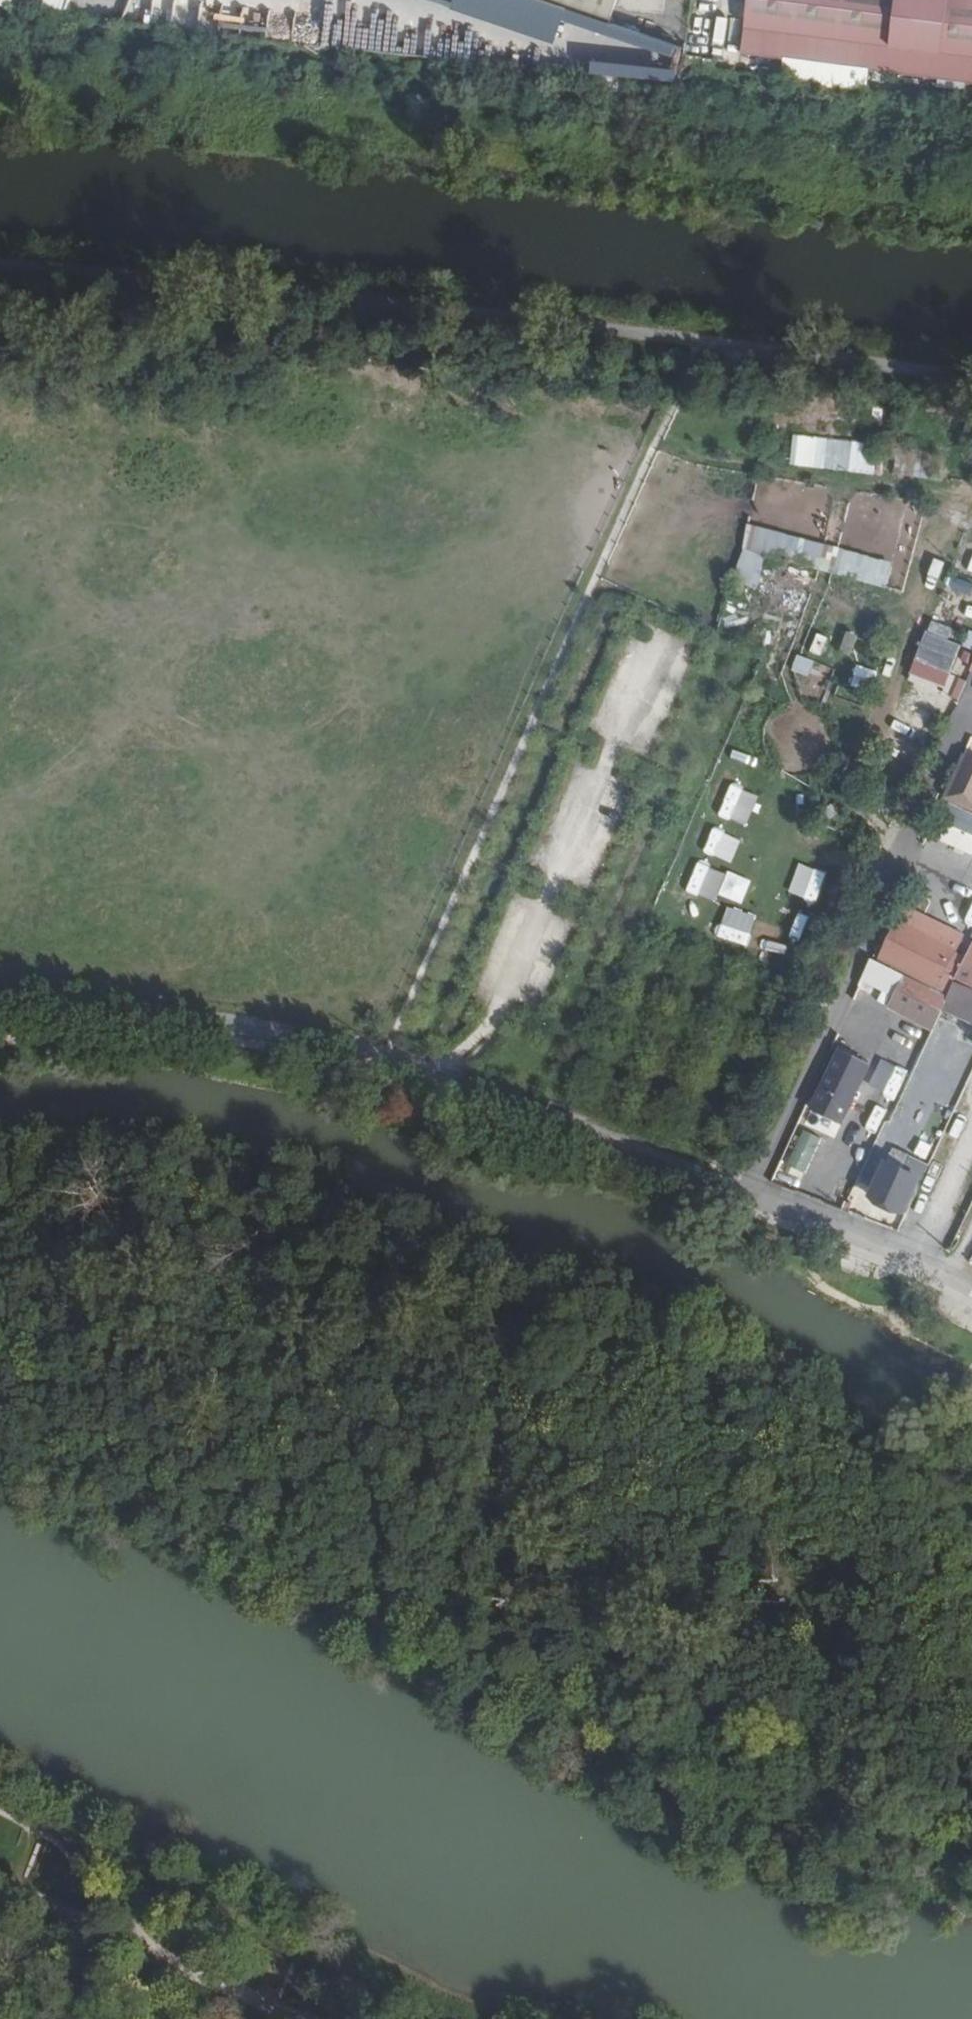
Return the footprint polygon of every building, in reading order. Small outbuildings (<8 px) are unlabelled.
[(617,0),(559,0),(552,24),(582,35),(590,10),(612,17),(617,0)] [(740,60),(971,89),(971,0),(747,0),(740,60)] [(805,467),(870,475),(874,446),(809,438),(805,467)] [(891,592),(905,595),(925,505),(905,500),(890,563),(835,550),(829,577),(827,577),(824,591),(888,605),(891,592)] [(817,567),(822,544),(748,527),(737,577),(754,581),(760,554),(817,567)] [(957,645),(944,641),(948,629),(926,621),(907,678),(943,690),(957,645)] [(778,633),(770,663),(781,666),(789,636),(778,633)] [(967,760),(958,756),(939,801),(971,814),(971,748),(967,760)] [(971,848),(971,817),(965,814),(955,841),(971,848)] [(914,964),(953,893),(928,881),(890,950),(914,964)] [(880,975),(906,987),(914,968),(889,955),(880,975)] [(901,996),(941,1016),(954,987),(914,968),(906,987),(901,996)] [(876,1059),(848,1046),(821,1103),(851,1118),(876,1059)] [(802,1176),(821,1138),(800,1129),(782,1166),(802,1176)] [(869,1196),(904,1215),(929,1162),(894,1144),(869,1196)]
